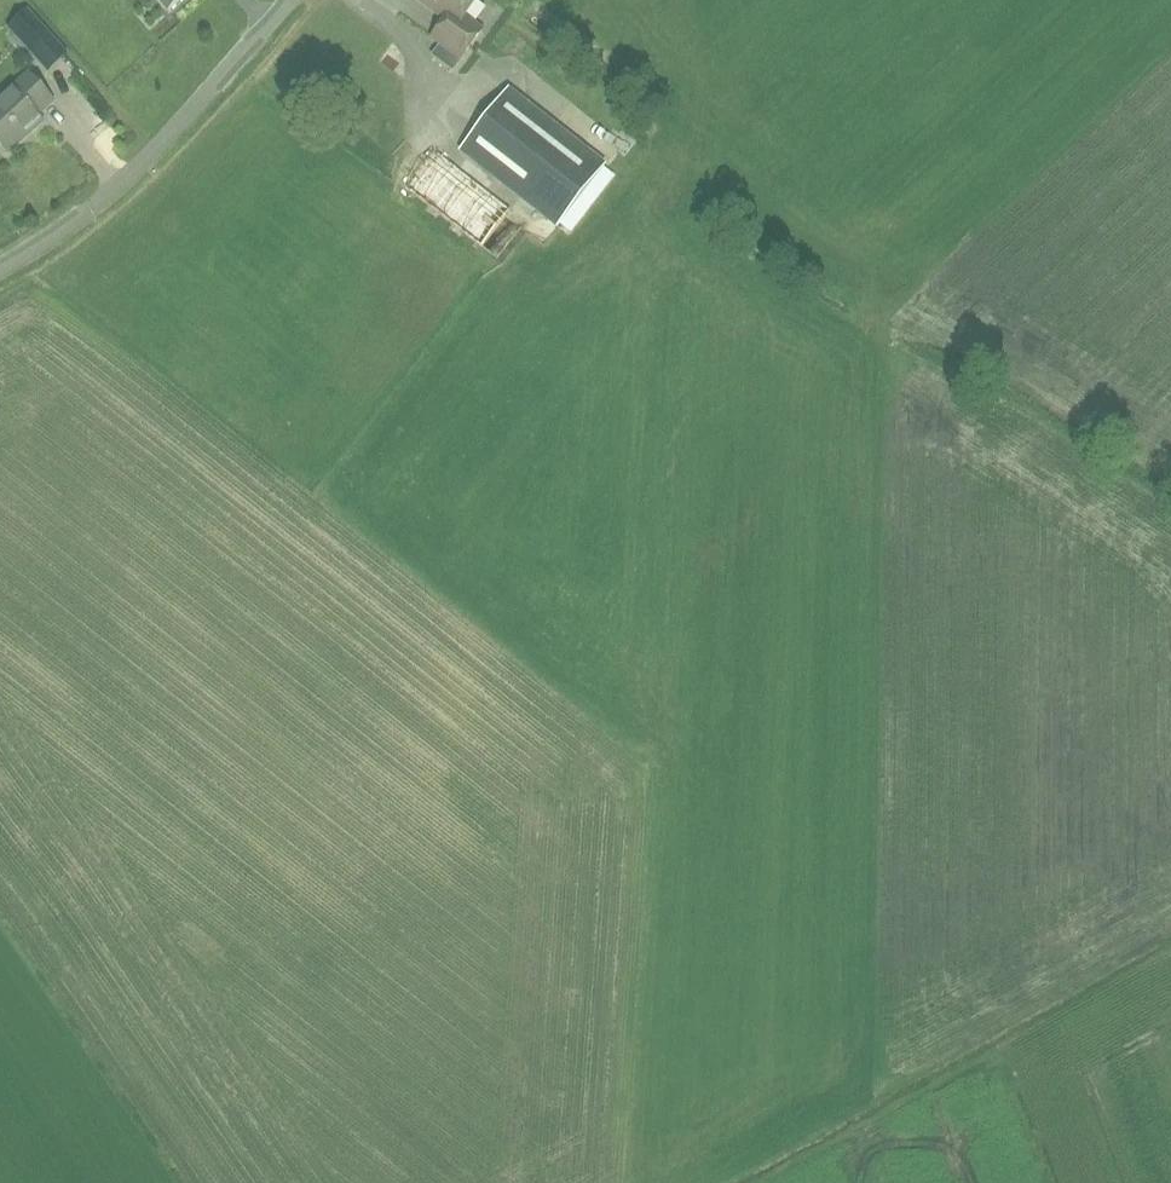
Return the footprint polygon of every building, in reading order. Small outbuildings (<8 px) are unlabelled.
[(183,0),(156,0),(169,13),(183,0)] [(482,31),(464,18),(477,0),(419,0),(445,20),(432,37),(461,59),(482,31)] [(506,15),(486,0),(484,0),(476,11),(496,27),(506,15)] [(50,35),(28,11),(8,29),(30,53),(48,73),(68,55),(50,35)] [(42,122),(37,116),(53,102),(28,74),(0,100),(0,145),(8,153),(42,122)] [(559,225),(607,163),(509,87),(458,152),(556,228),(559,225)] [(482,248),(511,209),(438,153),(409,191),(482,248)]
